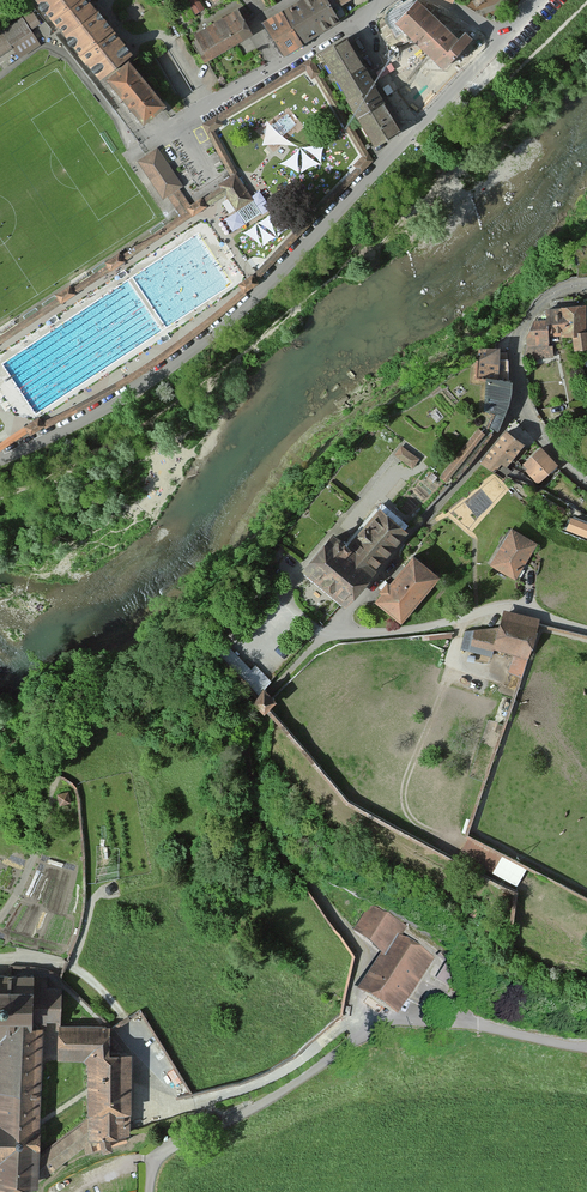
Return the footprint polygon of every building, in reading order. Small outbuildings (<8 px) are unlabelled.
[(93,0),(41,0),(40,1),(106,82),(139,56),(93,0)] [(329,0),(304,0),(283,12),(302,45),(342,22),(334,9),(329,0)] [(343,8),(357,0),(329,0),(334,9),(341,5),(343,8)] [(421,3),(401,25),(452,69),(476,42),(469,35),(464,40),(421,3)] [(256,37),(241,11),(196,37),(212,63),(256,37)] [(33,12),(0,35),(0,59),(14,50),(22,60),(42,46),(34,33),(43,27),(33,12)] [(302,45),(283,12),(264,24),(283,56),(302,45)] [(380,147),(406,132),(352,42),(327,56),(380,147)] [(0,443),(0,451),(40,431),(138,376),(208,325),(247,293),(372,161),(312,59),(204,124),(231,172),(237,168),(215,130),(224,124),(222,121),(305,71),(311,79),(314,77),(362,155),(353,166),(356,168),(239,289),(134,371),(42,421),(39,417),(0,443)] [(450,78),(431,62),(402,94),(421,111),(450,78)] [(172,108),(134,64),(111,83),(149,128),(172,108)] [(184,189),(158,151),(139,164),(165,202),(169,200),(180,216),(183,220),(195,212),(181,191),(184,189)] [(235,171),(218,182),(236,209),(237,208),(252,199),(253,198),(235,171)] [(252,199),(237,208),(246,222),(261,212),(252,199)] [(579,307),(559,307),(545,319),(538,328),(531,338),(530,362),(556,361),(557,341),(577,341),(577,352),(586,352),(586,307),(579,307)] [(501,357),(501,345),(480,344),(478,378),(488,378),(485,409),(492,409),(485,425),(495,427),(508,402),(512,378),(506,377),(506,357),(501,357)] [(445,480),(451,485),(491,438),(484,432),(445,480)] [(502,478),(528,446),(510,432),(485,465),(502,478)] [(540,445),(521,462),(538,480),(557,463),(540,445)] [(421,492),(423,480),(404,476),(402,488),(421,492)] [(332,525),(300,562),(344,599),(408,525),(380,502),(349,539),(332,525)] [(575,516),(567,532),(586,541),(586,521),(575,516)] [(538,543),(511,527),(489,564),(516,580),(525,565),(538,543)] [(413,551),(375,596),(402,619),(440,574),(413,551)] [(500,631),(477,628),(477,632),(467,632),(463,651),(495,658),(496,652),(514,656),(508,674),(523,678),(541,625),(543,620),(518,614),(506,611),(500,631)] [(264,707),(276,696),(271,690),(265,683),(253,694),(260,703),(264,707)] [(69,793),(58,796),(61,808),(72,805),(69,793)] [(385,954),(399,933),(403,928),(370,906),(352,933),(385,954)] [(399,933),(385,954),(362,988),(398,1013),(435,958),(399,933)] [(61,1026),(63,991),(41,990),(42,975),(0,974),(0,1024),(40,1026),(61,1026)] [(37,1190),(37,1179),(37,1157),(39,1060),(40,1026),(0,1024),(0,1189),(37,1190)] [(87,1051),(111,1051),(110,1028),(61,1026),(40,1026),(39,1060),(87,1062),(87,1051)] [(87,1051),(87,1062),(86,1119),(85,1138),(85,1140),(130,1141),(130,1129),(132,1052),(111,1051),(87,1051)] [(37,1157),(37,1179),(85,1138),(86,1119),(37,1157)]
